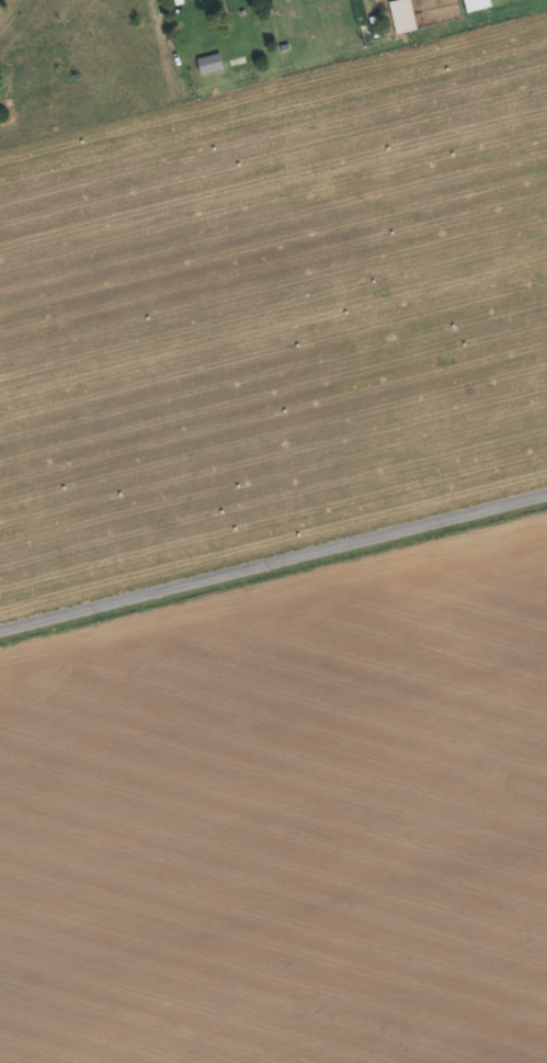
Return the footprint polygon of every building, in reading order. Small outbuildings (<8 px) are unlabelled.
[(392,36),(412,33),(407,0),(386,3),(392,36)] [(489,8),(486,0),(458,0),(462,15),(489,8)]
